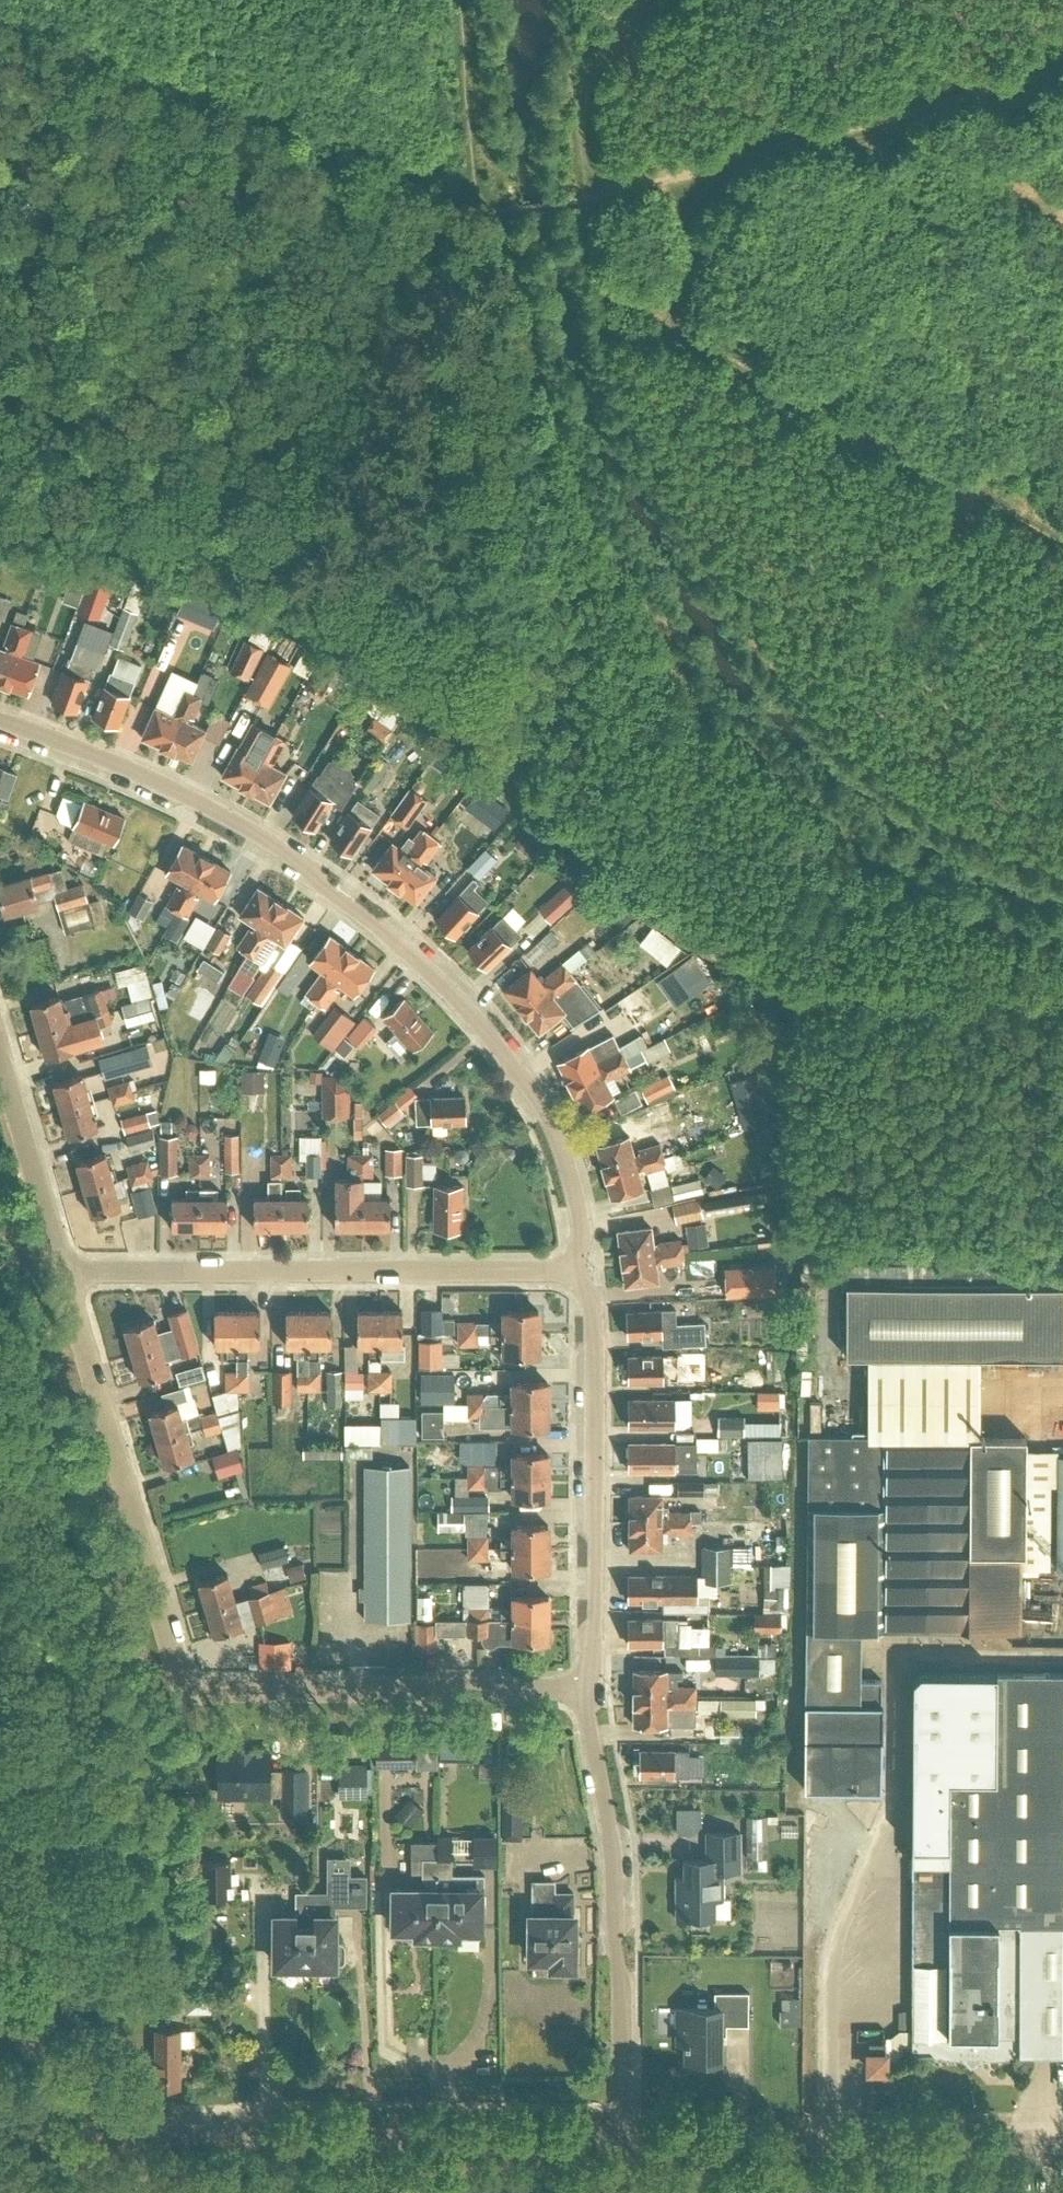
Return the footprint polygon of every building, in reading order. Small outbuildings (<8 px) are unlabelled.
[(76,561),(68,586),(83,591),(91,566),(76,561)] [(111,585),(88,577),(77,610),(99,618),(111,585)] [(123,650),(138,613),(123,607),(109,645),(123,650)] [(2,684),(23,626),(12,622),(4,643),(8,645),(7,650),(0,647),(0,683),(2,684)] [(26,651),(34,630),(23,626),(2,684),(28,693),(39,661),(20,655),(22,650),(26,651)] [(245,638),(231,670),(250,678),(263,646),(245,638)] [(93,665),(68,656),(52,701),(76,710),(93,665)] [(113,673),(110,672),(93,717),(117,726),(141,665),(119,657),(113,673)] [(270,657),(248,698),(270,710),(292,669),(270,657)] [(142,737),(167,748),(201,673),(199,672),(180,663),(171,683),(181,687),(172,708),(176,710),(174,715),(156,706),(142,737)] [(167,748),(192,759),(205,729),(187,721),(189,716),(193,718),(203,697),(208,699),(218,678),(212,676),(212,674),(204,671),(203,671),(200,670),(199,672),(201,673),(167,748)] [(374,716),(366,728),(385,740),(393,728),(374,716)] [(222,775),(246,788),(275,734),(265,728),(253,722),(239,746),(238,745),(222,775)] [(275,760),(286,740),(275,734),(246,788),(270,801),(286,772),(268,762),(271,758),(275,760)] [(440,746),(430,762),(452,778),(463,763),(440,746)] [(376,753),(358,779),(359,779),(359,780),(372,789),(390,762),(376,753)] [(340,808),(359,780),(359,779),(358,779),(350,773),(348,769),(337,761),(328,761),(318,774),(292,814),(315,828),(332,802),(340,808)] [(8,798),(17,773),(0,767),(0,795),(8,798)] [(410,787),(402,797),(390,813),(408,826),(427,799),(410,787)] [(479,787),(466,805),(495,826),(508,809),(479,787)] [(357,799),(330,839),(352,854),(379,814),(357,799)] [(74,826),(68,840),(102,855),(108,841),(114,843),(125,817),(84,800),(73,826),(74,826)] [(408,847),(411,850),(408,854),(392,842),(372,868),(394,885),(431,836),(422,829),(408,847)] [(522,832),(514,842),(523,850),(532,841),(522,832)] [(431,836),(394,885),(416,901),(436,875),(420,863),(423,858),(427,861),(440,843),(431,836)] [(166,873),(184,882),(181,887),(178,885),(167,905),(177,910),(207,857),(182,843),(166,873)] [(207,857),(177,910),(187,916),(198,896),(194,894),(197,889),(214,899),(230,870),(207,857)] [(4,912),(39,902),(35,890),(52,885),(48,872),(31,877),(31,875),(0,884),(0,898),(4,912)] [(488,900),(473,887),(478,882),(473,877),(436,918),(455,936),(488,900)] [(551,923),(582,894),(568,880),(538,909),(551,923)] [(55,891),(59,908),(88,902),(84,884),(55,891)] [(250,927),(237,946),(247,952),(281,901),(258,886),(239,914),(256,925),(253,930),(250,927)] [(281,901),(247,952),(230,978),(244,987),(261,962),(263,963),(279,940),(285,944),(304,916),(281,901)] [(164,905),(156,919),(168,925),(175,911),(164,905)] [(177,912),(171,922),(182,928),(188,918),(177,912)] [(503,915),(468,948),(487,967),(522,934),(503,915)] [(206,947),(219,954),(231,935),(218,927),(206,947)] [(319,975),(306,993),(315,1000),(352,951),(330,934),(310,961),(326,973),(323,977),(319,975)] [(352,951),(315,1000),(324,1007),(338,989),(334,986),(338,982),(354,994),(374,967),(352,951)] [(204,958),(198,967),(216,982),(223,973),(204,958)] [(260,975),(246,995),(260,1004),(273,984),(283,970),(269,961),(260,975)] [(530,968),(505,989),(522,1010),(569,971),(562,962),(544,977),(547,980),(543,984),(530,968)] [(598,1007),(569,971),(522,1010),(539,1031),(562,1013),(571,1023),(598,1007)] [(59,995),(31,1004),(38,1030),(108,1010),(103,991),(62,1002),(59,995)] [(412,1049),(433,1030),(404,997),(382,1015),(396,1031),(412,1049)] [(154,1016),(149,998),(123,1006),(128,1023),(154,1016)] [(335,1004),(312,1033),(333,1049),(355,1020),(335,1004)] [(108,1010),(38,1030),(46,1057),(75,1049),(75,1047),(104,1039),(100,1024),(112,1021),(108,1010)] [(347,1035),(357,1044),(371,1027),(361,1018),(347,1035)] [(263,1045),(258,1059),(275,1065),(280,1051),(263,1045)] [(588,1046),(558,1061),(571,1086),(625,1057),(620,1047),(600,1057),(602,1061),(597,1064),(588,1046)] [(128,1049),(99,1057),(105,1078),(134,1069),(128,1049)] [(613,1094),(603,1076),(608,1074),(610,1078),(631,1068),(625,1057),(571,1086),(583,1110),(613,1094)] [(215,1069),(200,1069),(200,1079),(215,1079),(215,1069)] [(311,1070),(310,1079),(321,1080),(322,1071),(311,1070)] [(264,1071),(241,1071),(241,1086),(264,1086),(264,1071)] [(82,1074),(54,1082),(61,1109),(90,1101),(82,1074)] [(640,1088),(647,1102),(675,1088),(667,1074),(640,1088)] [(321,1075),(322,1116),(349,1116),(349,1088),(336,1075),(321,1075)] [(109,1085),(111,1095),(132,1089),(129,1080),(109,1085)] [(111,1095),(114,1104),(134,1098),(132,1089),(111,1095)] [(412,1101),(404,1091),(393,1099),(395,1101),(401,1109),(412,1101)] [(463,1095),(415,1097),(416,1123),(465,1121),(463,1095)] [(90,1101),(61,1109),(69,1136),(98,1128),(90,1101)] [(386,1125),(403,1111),(401,1109),(395,1101),(378,1115),(386,1125)] [(146,1111),(120,1118),(124,1132),(150,1125),(146,1111)] [(172,1120),(161,1120),(161,1132),(172,1132),(172,1120)] [(196,1125),(190,1122),(185,1125),(183,1130),(185,1135),(191,1138),(196,1135),(198,1130),(196,1125)] [(151,1128),(125,1135),(129,1149),(155,1142),(151,1128)] [(238,1171),(238,1134),(224,1134),(224,1171),(238,1171)] [(159,1135),(159,1173),(176,1173),(177,1136),(159,1135)] [(629,1135),(596,1144),(604,1170),(663,1154),(660,1143),(638,1149),(639,1153),(634,1155),(629,1135)] [(459,1147),(454,1152),(454,1158),(459,1162),(464,1162),(468,1157),(468,1151),(464,1147),(459,1147)] [(401,1174),(401,1148),(384,1148),(385,1175),(401,1174)] [(105,1153),(76,1161),(84,1188),(113,1179),(105,1153)] [(306,1153),(306,1175),(320,1175),(320,1153),(306,1153)] [(199,1154),(190,1154),(190,1175),(199,1175),(199,1154)] [(209,1154),(199,1154),(199,1175),(209,1175),(209,1154)] [(281,1154),(272,1154),(272,1175),(281,1175),(281,1154)] [(290,1154),(281,1154),(281,1175),(290,1175),(290,1154)] [(363,1175),(363,1154),(353,1154),(353,1175),(363,1175)] [(372,1154),(363,1154),(363,1175),(372,1175),(372,1154)] [(404,1185),(422,1185),(422,1154),(404,1155),(404,1185)] [(644,1171),(666,1165),(663,1154),(604,1170),(611,1197),(643,1188),(638,1168),(643,1167),(644,1171)] [(147,1160),(127,1165),(130,1175),(150,1169),(147,1160)] [(717,1168),(708,1181),(718,1188),(727,1175),(717,1168)] [(130,1175),(133,1184),(153,1178),(150,1169),(130,1175)] [(700,1178),(670,1185),(673,1199),(703,1192),(700,1178)] [(113,1179),(84,1188),(92,1215),(121,1206),(113,1179)] [(254,1227),(281,1227),(281,1197),(281,1179),(268,1179),(268,1197),(253,1197),(254,1227)] [(364,1197),(364,1179),(335,1179),(335,1227),(364,1227),(364,1197)] [(434,1184),(434,1229),(462,1229),(463,1185),(434,1184)] [(156,1210),(149,1186),(130,1191),(137,1216),(156,1210)] [(703,1202),(705,1214),(751,1205),(749,1194),(703,1202)] [(199,1197),(172,1197),(172,1227),(199,1227),(199,1197)] [(227,1197),(199,1197),(199,1227),(227,1227),(227,1197)] [(281,1197),(281,1227),(309,1227),(309,1197),(281,1197)] [(390,1227),(390,1197),(364,1197),(364,1227),(390,1227)] [(672,1203),(676,1222),(702,1217),(699,1198),(672,1203)] [(706,1222),(686,1224),(689,1247),(709,1244),(706,1222)] [(651,1226),(618,1230),(621,1257),(682,1250),(681,1238),(658,1241),(659,1246),(654,1246),(651,1226)] [(682,1250),(621,1257),(625,1285),(658,1280),(655,1260),(661,1260),(661,1264),(684,1261),(682,1250)] [(804,1787),(880,1788),(880,1766),(881,1766),(881,1739),(882,1739),(882,1704),(881,1704),(881,1680),(861,1679),(861,1629),(1021,1630),(1021,1575),(1038,1575),(1038,1570),(1050,1570),(1051,1486),(1059,1486),(1059,1451),(1027,1451),(1027,1436),(1022,1436),(979,1436),(979,1357),(1062,1358),(1062,1263),(847,1262),(846,1357),(868,1357),(867,1435),(808,1434),(807,1535),(807,1629),(806,1629),(805,1703),(804,1787)] [(725,1268),(726,1295),(775,1292),(774,1265),(725,1268)] [(629,1337),(677,1335),(679,1335),(680,1346),(702,1345),(701,1323),(676,1324),(676,1308),(628,1311),(629,1337)] [(125,1327),(132,1354),(194,1336),(187,1309),(169,1314),(173,1328),(157,1333),(153,1318),(125,1327)] [(237,1371),(226,1371),(226,1389),(238,1389),(237,1310),(215,1310),(215,1345),(227,1345),(227,1358),(237,1358),(237,1371)] [(260,1310),(237,1310),(238,1389),(249,1389),(249,1371),(248,1371),(248,1358),(248,1345),(260,1345),(260,1310)] [(309,1371),(298,1371),(298,1390),(309,1389),(308,1310),(286,1310),(286,1345),(298,1345),(298,1358),(309,1358),(309,1371)] [(331,1310),(308,1310),(309,1389),(320,1389),(320,1371),(319,1371),(319,1345),(331,1345),(331,1310)] [(380,1310),(357,1310),(358,1345),(370,1345),(370,1358),(380,1358),(380,1310)] [(402,1343),(402,1310),(380,1310),(380,1358),(405,1358),(405,1343),(402,1343)] [(455,1332),(455,1319),(442,1319),(442,1310),(422,1310),(422,1332),(455,1332)] [(504,1310),(504,1322),(491,1322),(491,1321),(459,1321),(459,1333),(478,1332),(491,1332),(538,1332),(538,1310),(504,1310)] [(478,1344),(478,1332),(459,1333),(459,1344),(478,1344)] [(538,1332),(491,1332),(491,1343),(504,1343),(504,1355),(539,1355),(538,1332)] [(132,1354),(140,1380),(169,1372),(165,1358),(181,1353),(198,1348),(194,1336),(132,1354)] [(441,1342),(420,1342),(420,1368),(441,1368),(441,1342)] [(678,1353),(678,1355),(629,1355),(630,1382),(678,1381),(678,1370),(704,1370),(704,1352),(678,1353)] [(202,1364),(189,1368),(193,1381),(206,1377),(202,1364)] [(272,1369),(273,1401),(292,1401),(291,1369),(272,1369)] [(327,1369),(327,1404),(342,1405),(342,1369),(327,1369)] [(380,1389),(380,1371),(369,1371),(369,1389),(380,1389)] [(391,1371),(390,1371),(380,1371),(380,1389),(391,1389),(391,1371)] [(363,1372),(344,1372),(345,1388),(363,1387),(363,1372)] [(454,1373),(421,1373),(420,1401),(454,1401),(454,1373)] [(500,1404),(547,1404),(547,1381),(513,1381),(513,1393),(500,1393),(500,1404)] [(226,1390),(212,1394),(217,1411),(218,1414),(238,1409),(233,1391),(226,1390)] [(468,1393),(468,1404),(486,1404),(486,1393),(468,1393)] [(674,1398),(629,1398),(630,1426),(674,1426),(674,1398)] [(178,1403),(149,1411),(157,1438),(186,1430),(178,1403)] [(500,1415),(500,1414),(513,1414),(513,1426),(548,1426),(547,1404),(500,1404),(486,1404),(468,1404),(468,1415),(500,1415)] [(444,1410),(422,1410),(422,1436),(444,1436),(444,1410)] [(217,1411),(200,1416),(203,1425),(220,1420),(218,1414),(217,1411)] [(719,1414),(719,1434),(746,1433),(746,1414),(719,1414)] [(381,1415),(381,1442),(416,1442),(416,1416),(381,1415)] [(222,1429),(220,1420),(203,1425),(205,1434),(222,1429)] [(186,1430),(157,1438),(165,1465),(194,1457),(186,1430)] [(696,1443),(674,1443),(674,1442),(630,1442),(630,1470),(674,1470),(674,1469),(696,1469),(696,1443)] [(303,1443),(303,1457),(343,1456),(343,1443),(303,1443)] [(237,1448),(212,1455),(219,1476),(243,1469),(237,1448)] [(501,1464),(468,1464),(468,1475),(548,1475),(548,1452),(513,1452),(513,1465),(501,1465),(501,1464)] [(750,1452),(751,1474),(782,1474),(782,1452),(750,1452)] [(365,1465),(366,1619),(409,1619),(409,1465),(365,1465)] [(548,1475),(468,1475),(468,1486),(500,1486),(513,1486),(513,1498),(548,1498),(548,1475)] [(704,1480),(677,1480),(677,1495),(704,1495),(704,1480)] [(451,1494),(451,1509),(490,1509),(490,1494),(451,1494)] [(669,1505),(662,1505),(662,1494),(629,1494),(629,1522),(691,1522),(691,1510),(669,1510),(669,1505)] [(438,1511),(438,1530),(463,1529),(463,1527),(490,1527),(490,1513),(464,1513),(464,1510),(438,1511)] [(691,1522),(629,1522),(629,1549),(662,1549),(662,1529),(667,1529),(667,1534),(691,1534),(691,1522)] [(548,1524),(513,1524),(513,1536),(500,1536),(500,1547),(548,1546),(548,1524)] [(487,1535),(469,1535),(469,1547),(487,1547),(487,1535)] [(288,1559),(284,1544),(258,1551),(263,1566),(288,1559)] [(702,1546),(702,1564),(731,1564),(731,1563),(747,1563),(747,1545),(702,1546)] [(548,1546),(500,1547),(500,1557),(513,1557),(514,1569),(548,1569),(548,1546)] [(487,1558),(487,1547),(469,1547),(469,1558),(487,1558)] [(302,1563),(287,1568),(291,1580),(306,1576),(302,1563)] [(732,1581),(731,1564),(702,1564),(702,1582),(732,1581)] [(765,1564),(764,1587),(784,1587),(790,1587),(790,1564),(765,1564)] [(227,1573),(199,1581),(206,1607),(235,1599),(227,1573)] [(692,1574),(678,1574),(629,1574),(629,1601),(665,1601),(664,1610),(709,1611),(709,1594),(692,1594),(692,1592),(692,1574)] [(252,1595),(269,1590),(266,1580),(249,1585),(252,1595)] [(764,1587),(764,1606),(784,1606),(784,1587),(764,1587)] [(256,1622),(277,1616),(269,1590),(252,1595),(235,1600),(235,1599),(206,1607),(214,1634),(243,1626),(242,1621),(255,1618),(256,1622)] [(501,1607),(501,1618),(548,1618),(548,1595),(514,1595),(514,1607),(501,1607)] [(469,1607),(469,1618),(488,1618),(488,1607),(469,1607)] [(755,1610),(754,1631),(781,1631),(782,1610),(755,1610)] [(488,1618),(469,1618),(468,1618),(468,1633),(487,1633),(487,1634),(493,1640),(548,1640),(548,1618),(501,1618),(488,1618)] [(677,1622),(677,1618),(629,1618),(629,1644),(664,1645),(664,1653),(677,1653),(677,1643),(691,1643),(691,1622),(677,1622)] [(415,1623),(415,1649),(435,1649),(435,1623),(415,1623)] [(287,1667),(286,1641),(264,1641),(264,1667),(287,1667)] [(758,1654),(716,1654),(715,1674),(758,1675),(758,1654)] [(634,1697),(696,1697),(696,1685),(677,1685),(677,1677),(683,1677),(683,1671),(667,1670),(667,1669),(634,1670),(634,1697)] [(1062,2053),(1062,1673),(921,1671),(913,1677),(911,2053),(932,2053),(937,2057),(961,2057),(966,2062),(980,2062),(985,2057),(1015,2058),(1020,2053),(1062,2053)] [(696,1697),(634,1697),(634,1724),(667,1724),(667,1704),(672,1704),(672,1709),(696,1709),(696,1697)] [(720,1715),(754,1715),(754,1698),(720,1699),(720,1715)] [(377,1741),(377,1765),(417,1765),(416,1741),(377,1741)] [(269,1751),(254,1750),(254,1749),(235,1748),(235,1750),(220,1750),(219,1765),(216,1769),(215,1775),(219,1779),(219,1794),(269,1794),(269,1751)] [(641,1749),(641,1775),(689,1776),(689,1750),(641,1749)] [(339,1763),(338,1797),(366,1798),(366,1764),(339,1763)] [(304,1812),(305,1769),(284,1769),(283,1812),(304,1812)] [(425,1811),(411,1800),(401,1813),(415,1824),(425,1811)] [(507,1800),(506,1842),(526,1842),(526,1800),(507,1800)] [(745,1815),(745,1858),(767,1858),(767,1815),(745,1815)] [(684,1876),(676,1876),(676,1918),(692,1918),(692,1916),(715,1916),(715,1898),(723,1898),(723,1870),(740,1870),(740,1831),(707,1831),(707,1859),(684,1859),(684,1876)] [(481,1889),(481,1879),(465,1879),(464,1889),(453,1889),(451,1891),(443,1891),(443,1885),(451,1877),(451,1836),(438,1836),(438,1840),(437,1858),(437,1933),(458,1933),(458,1927),(480,1927),(480,1911),(481,1911),(481,1889)] [(437,1858),(438,1840),(412,1840),(412,1871),(423,1871),(423,1877),(431,1885),(431,1891),(423,1891),(421,1889),(393,1889),(393,1911),(394,1911),(394,1927),(417,1927),(416,1933),(437,1933),(437,1858)] [(314,1909),(315,1964),(315,1963),(334,1963),(334,1961),(342,1961),(345,1958),(345,1943),(342,1940),(334,1940),(334,1904),(350,1904),(366,1904),(365,1875),(351,1875),(351,1856),(328,1856),(328,1892),(309,1892),(309,1909),(314,1909)] [(231,1859),(200,1859),(200,1896),(227,1896),(227,1884),(231,1884),(231,1859)] [(531,1938),(531,1957),(552,1957),(552,1965),(574,1964),(574,1946),(577,1946),(577,1929),(574,1929),(574,1914),(573,1914),(573,1892),(554,1892),(554,1881),(533,1881),(533,1914),(531,1914),(531,1938)] [(275,1956),(276,1957),(276,1963),(295,1963),(295,1964),(315,1964),(314,1909),(309,1909),(309,1892),(297,1892),(297,1915),(277,1915),(277,1934),(276,1934),(276,1940),(275,1941),(273,1942),(272,1944),(271,1945),(271,1947),(271,1949),(271,1951),(271,1952),(272,1954),(273,1955),(275,1956)] [(213,1990),(213,2006),(224,2005),(224,1990),(213,1990)] [(686,2042),(685,2060),(721,2060),(721,2025),(749,2025),(749,1991),(715,1991),(714,2007),(677,2007),(677,2042),(686,2042)] [(156,2028),(155,2084),(180,2084),(180,2046),(180,2028),(156,2028)] [(885,2069),(885,2041),(869,2041),(869,2053),(869,2069),(885,2069)]
